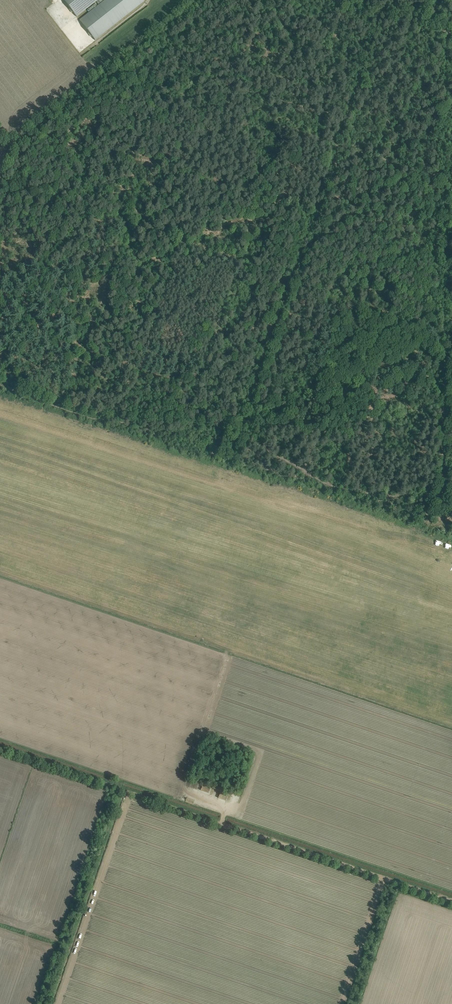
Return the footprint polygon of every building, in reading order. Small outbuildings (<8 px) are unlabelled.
[(77,17),(98,0),(63,0),(77,17)] [(79,20),(95,40),(144,2),(143,0),(105,0),(79,20)]
